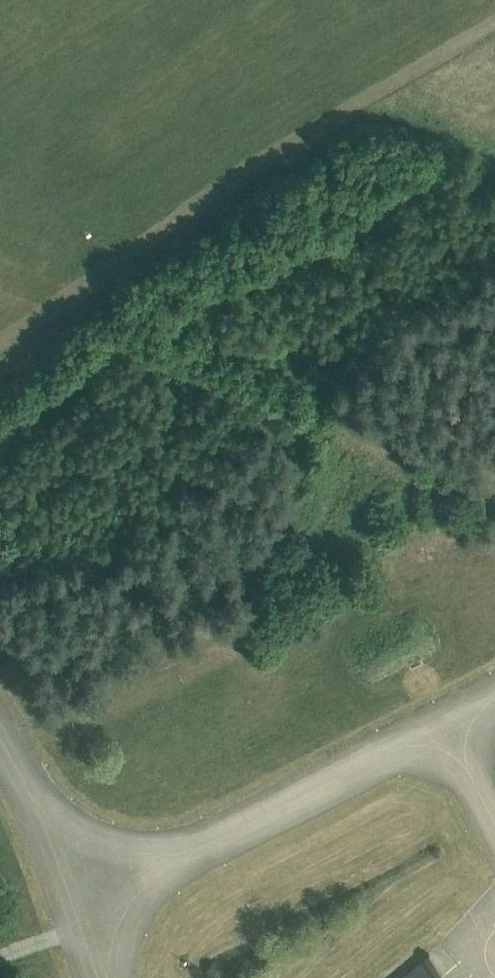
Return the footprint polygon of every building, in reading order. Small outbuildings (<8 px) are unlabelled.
[(398,977),(451,977),(429,952),(398,977)]
